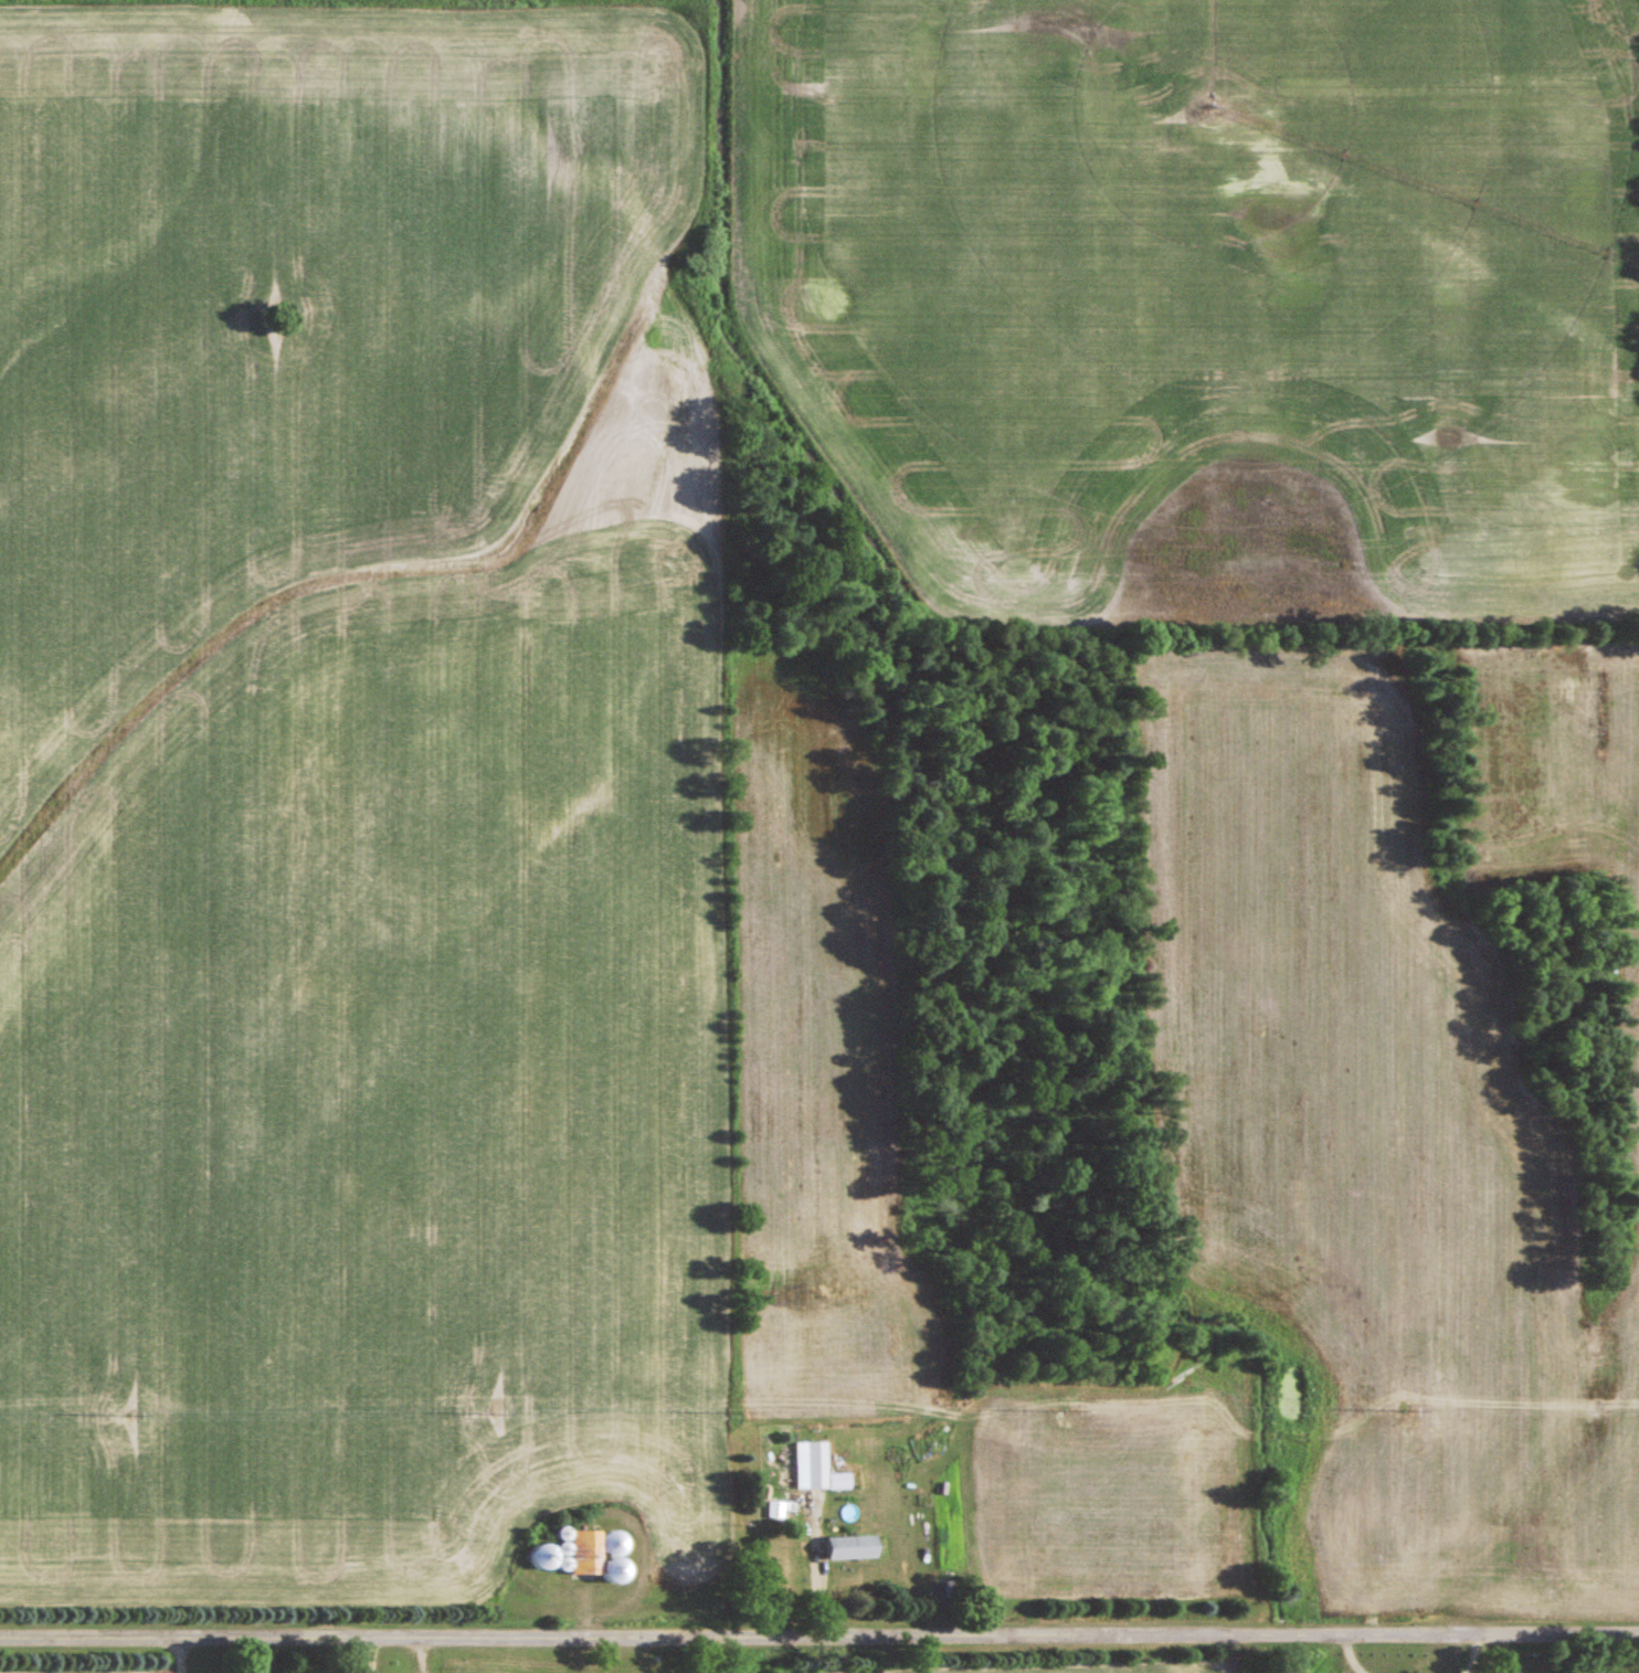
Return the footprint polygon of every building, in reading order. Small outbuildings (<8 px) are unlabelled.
[(825,1444),(795,1445),(795,1492),(848,1491),(848,1476),(825,1476),(825,1444)] [(595,1576),(595,1533),(570,1533),(570,1576),(595,1576)] [(873,1561),(873,1539),(825,1539),(825,1561),(873,1561)]
